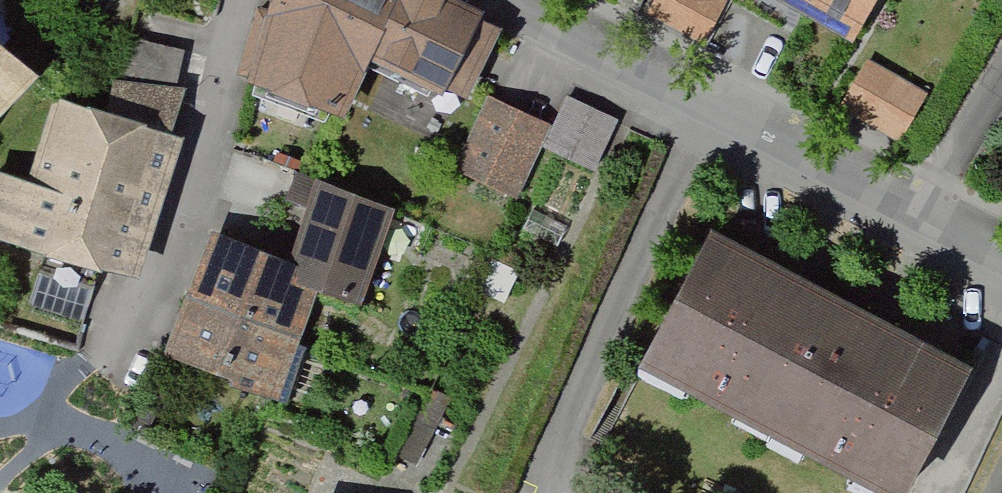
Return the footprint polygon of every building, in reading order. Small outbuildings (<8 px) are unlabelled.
[(470,111),(504,35),(433,0),(283,0),(258,90),(354,128),(382,63),(470,111)] [(724,0),(656,0),(651,10),(704,38),(724,0)] [(862,40),(883,0),(786,0),(862,40)] [(32,63),(0,37),(0,96),(32,63)] [(134,42),(111,120),(64,106),(40,188),(2,177),(0,183),(0,247),(138,288),(205,63),(134,42)] [(903,137),(928,92),(871,62),(846,106),(903,137)] [(458,175),(521,205),(545,154),(599,179),(623,127),(571,103),(556,135),(490,105),(458,175)] [(406,217),(324,186),(292,269),(218,241),(172,364),(280,405),(318,304),(366,322),(406,217)] [(703,224),(633,359),(893,492),(901,492),(969,361),(703,224)]
